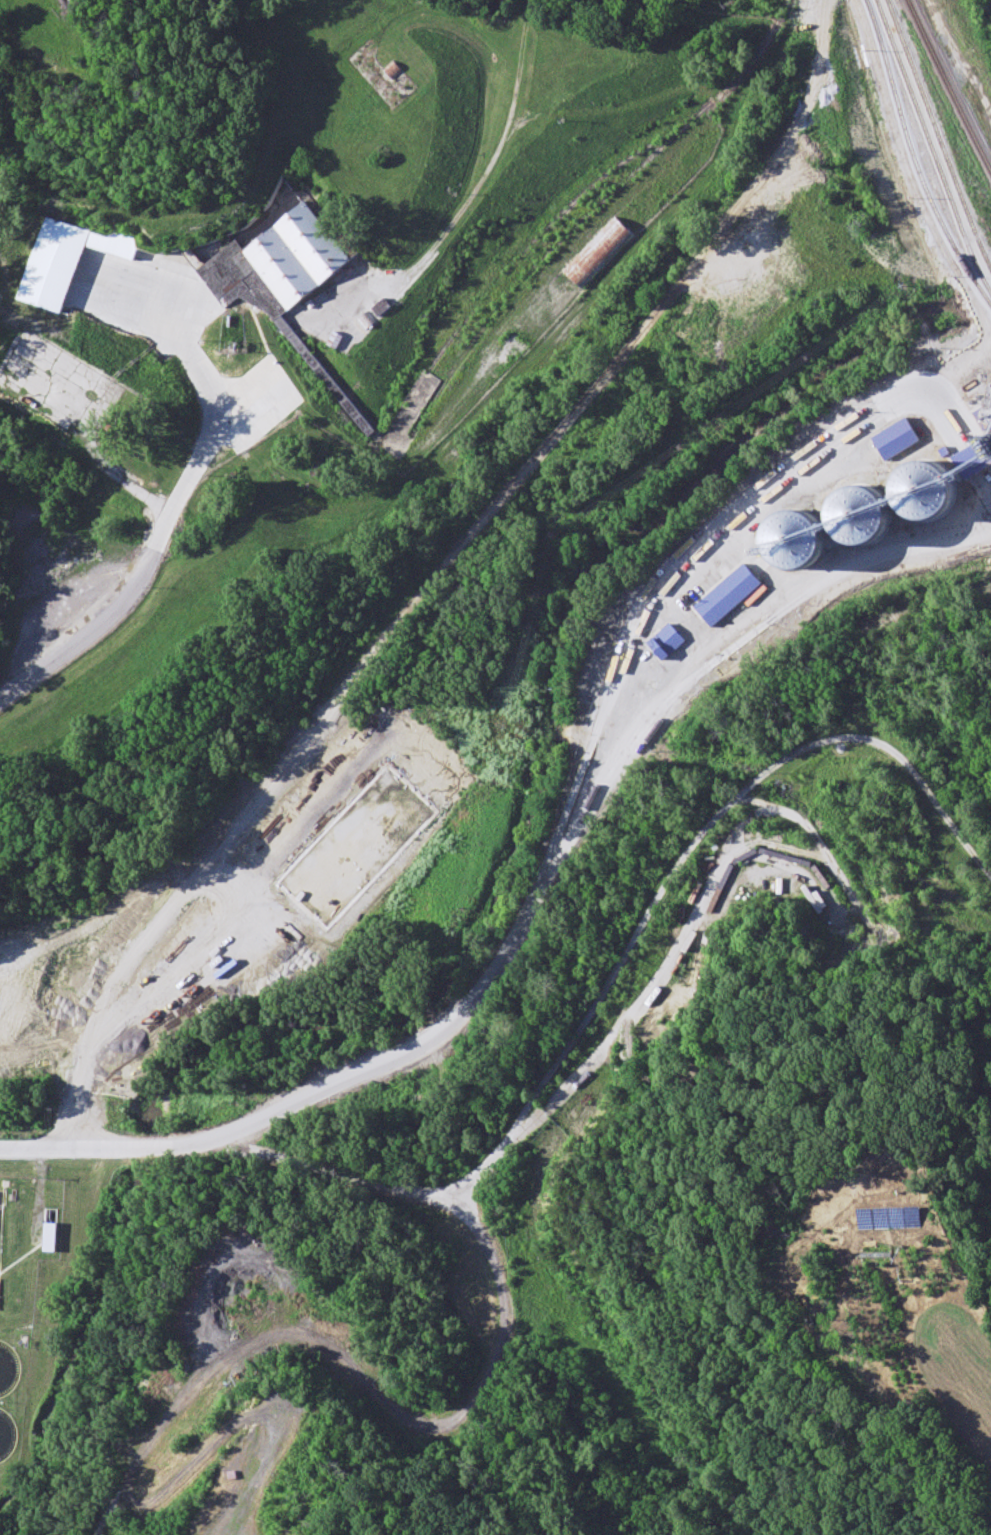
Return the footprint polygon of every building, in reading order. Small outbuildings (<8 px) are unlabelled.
[(288,347),(300,339),(284,317),(354,266),(308,203),(242,252),(234,242),(196,271),(225,311),(249,293),(288,347)] [(586,291),(636,233),(618,217),(568,275),(586,291)] [(351,400),(342,407),(369,440),(378,433),(351,400)] [(902,497),(907,503),(914,507),(921,509),(929,509),(936,507),(943,503),(948,498),(952,490),(953,482),(952,474),(949,466),(944,460),(937,456),(929,454),(920,454),(913,456),(907,461),(902,467),(899,474),(898,482),(899,490),(902,497)] [(839,521),(844,527),(851,531),(858,534),(866,534),(873,532),(880,528),(885,522),(889,515),(890,507),(889,498),(886,491),(881,485),(874,480),(866,478),(857,479),(850,481),(844,485),(839,491),(836,499),(835,506),(836,514),(839,521)] [(774,548),(779,554),(786,558),(793,561),(801,561),(808,559),(815,555),(821,549),(824,542),(826,534),(824,525),(821,518),(816,512),(809,507),(801,505),(793,506),(785,508),(779,512),(774,518),(771,526),(770,533),(771,541),(774,548)] [(695,599),(712,618),(761,575),(744,556),(695,599)] [(646,637),(669,615),(685,631),(663,653),(646,637)]
